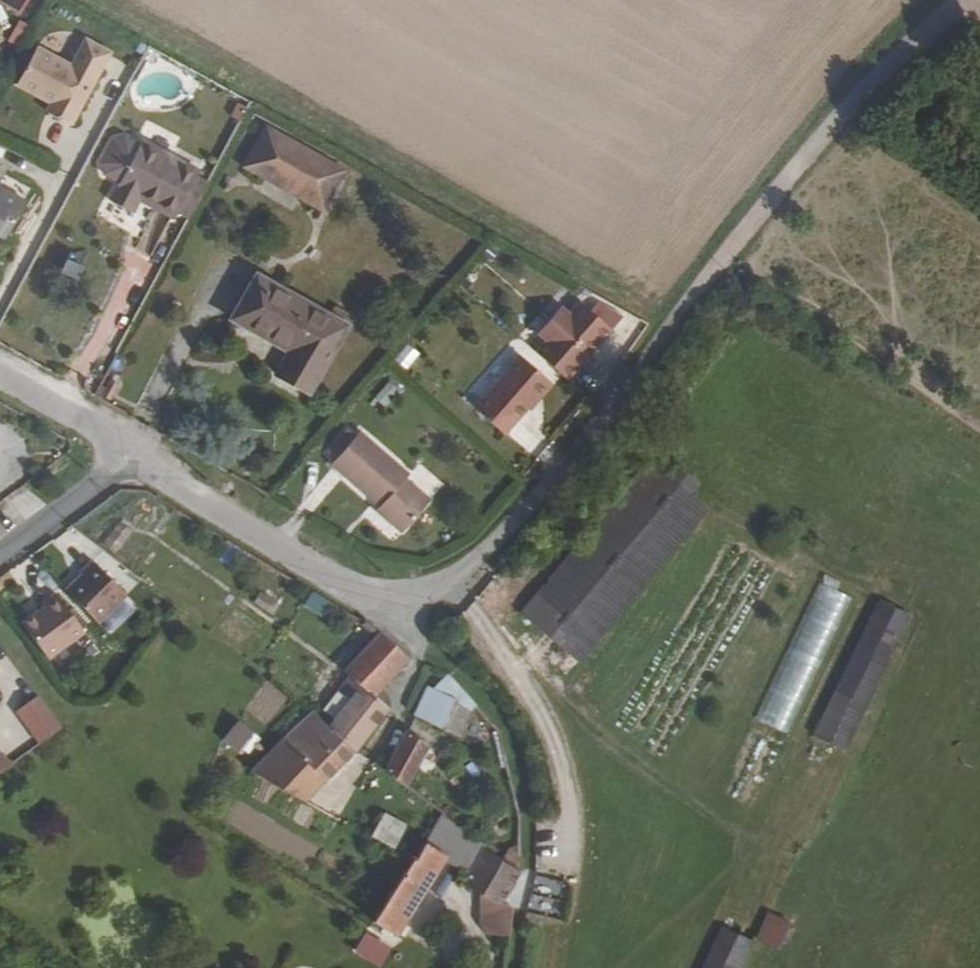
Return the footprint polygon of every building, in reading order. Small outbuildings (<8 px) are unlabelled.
[(25,12),(30,0),(0,0),(0,3),(25,12)] [(74,118),(110,53),(87,40),(72,66),(38,47),(16,85),(50,104),(74,118)] [(74,118),(50,104),(46,111),(70,125),(74,118)] [(347,169),(264,123),(242,167),(323,212),(347,169)] [(110,190),(100,208),(121,220),(133,198),(149,207),(145,215),(164,225),(188,179),(158,162),(156,167),(130,153),(114,144),(104,147),(91,172),(94,182),(110,190)] [(201,187),(188,179),(164,225),(178,230),(201,187)] [(14,216),(0,209),(0,242),(14,216)] [(304,401),(340,334),(249,285),(226,328),(289,362),(276,386),(304,401)] [(528,359),(560,386),(604,336),(572,308),(562,319),(554,312),(531,339),(539,346),(528,359)] [(408,370),(419,352),(405,344),(394,362),(408,370)] [(511,359),(464,414),(494,440),(540,387),(541,385),(511,359)] [(383,382),(373,403),(389,410),(398,388),(383,382)] [(347,444),(339,438),(320,457),(328,465),(347,444)] [(397,487),(401,483),(351,440),(347,444),(328,465),(323,472),(372,516),(369,520),(393,542),(423,511),(397,487)] [(511,623),(547,654),(571,673),(628,600),(695,517),(675,501),(683,492),(662,475),(654,485),(636,470),(511,623)] [(114,605),(81,570),(68,581),(70,584),(54,599),(84,632),(114,605)] [(312,589),(303,604),(325,617),(334,602),(312,589)] [(851,604),(820,589),(757,727),(787,739),(851,604)] [(270,615),(278,605),(260,591),(252,602),(270,615)] [(75,640),(47,601),(33,612),(35,615),(13,631),(39,666),(75,640)] [(899,621),(866,607),(806,746),(840,760),(899,621)] [(314,736),(344,758),(379,711),(366,700),(396,669),(364,645),(327,682),(335,688),(311,716),(322,727),(314,736)] [(451,725),(444,711),(427,690),(423,698),(414,696),(400,724),(440,745),(446,732),(451,725)] [(54,737),(31,707),(9,723),(32,753),(54,737)] [(238,779),(289,809),(344,758),(314,736),(290,718),(264,742),(271,749),(238,779)] [(422,753),(393,738),(371,780),(397,798),(422,753)] [(219,747),(215,756),(225,761),(234,748),(223,741),(219,747)] [(384,811),(372,835),(396,847),(408,823),(384,811)] [(465,850),(423,819),(407,847),(398,862),(360,928),(382,941),(426,861),(450,877),(465,850)] [(489,850),(471,839),(465,850),(450,877),(444,890),(471,905),(477,930),(493,928),(493,912),(479,906),(493,880),(492,868),(489,850)] [(768,910),(756,937),(779,947),(791,920),(768,910)] [(758,943),(727,927),(707,967),(746,967),(758,943)]
